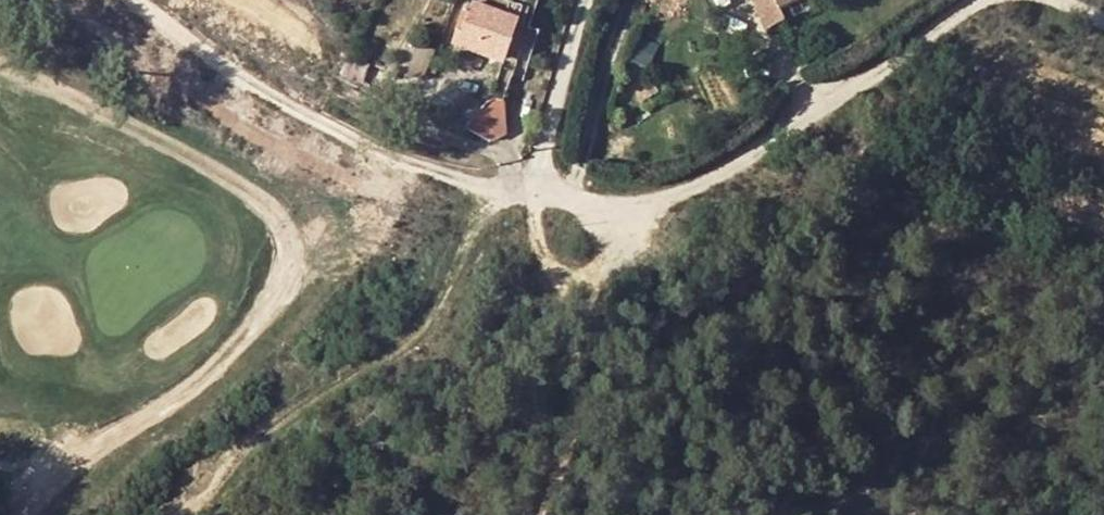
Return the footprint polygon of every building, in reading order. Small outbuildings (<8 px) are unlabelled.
[(765,30),(784,21),(778,8),(795,0),(749,0),(765,30)] [(455,46),(502,64),(516,23),(504,19),(505,15),(471,3),(467,14),(461,12),(455,30),(460,32),(455,46)] [(522,71),(537,31),(516,23),(502,64),(522,71)] [(491,141),(506,127),(496,98),(464,126),(491,141)]
